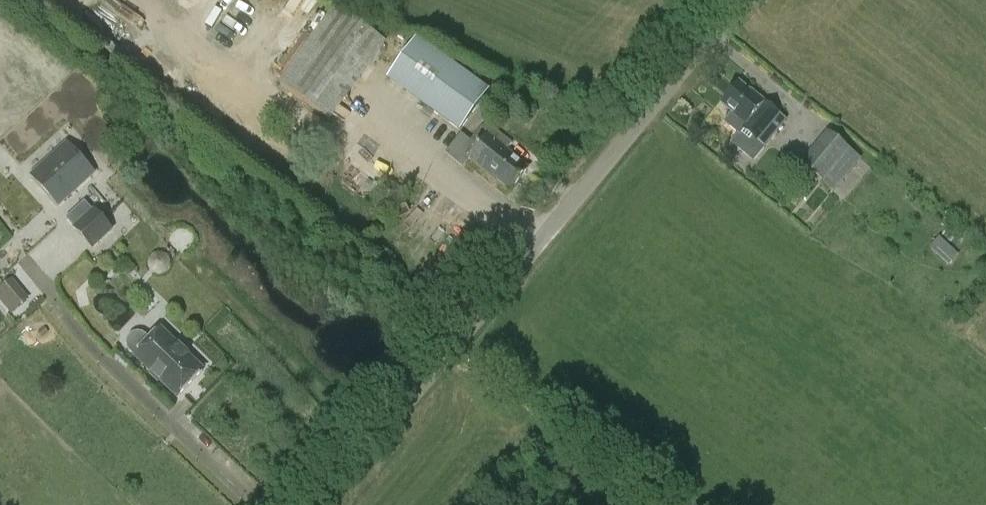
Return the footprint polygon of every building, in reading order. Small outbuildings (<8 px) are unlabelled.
[(278,85),(330,123),(388,44),(335,7),(278,85)] [(490,91),(417,38),(387,79),(460,133),(490,91)] [(787,122),(764,102),(751,91),(750,92),(739,83),(721,105),(732,113),(724,123),(738,135),(731,143),(754,162),(787,122)] [(487,122),(472,141),(462,132),(445,153),(463,167),(470,158),(511,191),(527,170),(515,160),(516,159),(507,151),(513,143),(487,122)] [(827,132),(801,164),(835,192),(861,160),(827,132)] [(67,142),(30,176),(59,208),(96,174),(67,142)] [(112,231),(94,209),(74,228),(92,249),(112,231)] [(939,238),(930,248),(949,266),(958,255),(939,238)] [(11,314),(28,300),(13,281),(0,291),(0,300),(11,314)] [(130,352),(131,353),(178,398),(203,371),(161,330),(150,341),(145,336),(144,336),(142,335),(139,334),(136,334),(134,335),(132,337),(130,339),(129,340),(129,341),(128,342),(128,343),(128,345),(128,346),(128,347),(128,349),(129,350),(130,351),(130,352)]
